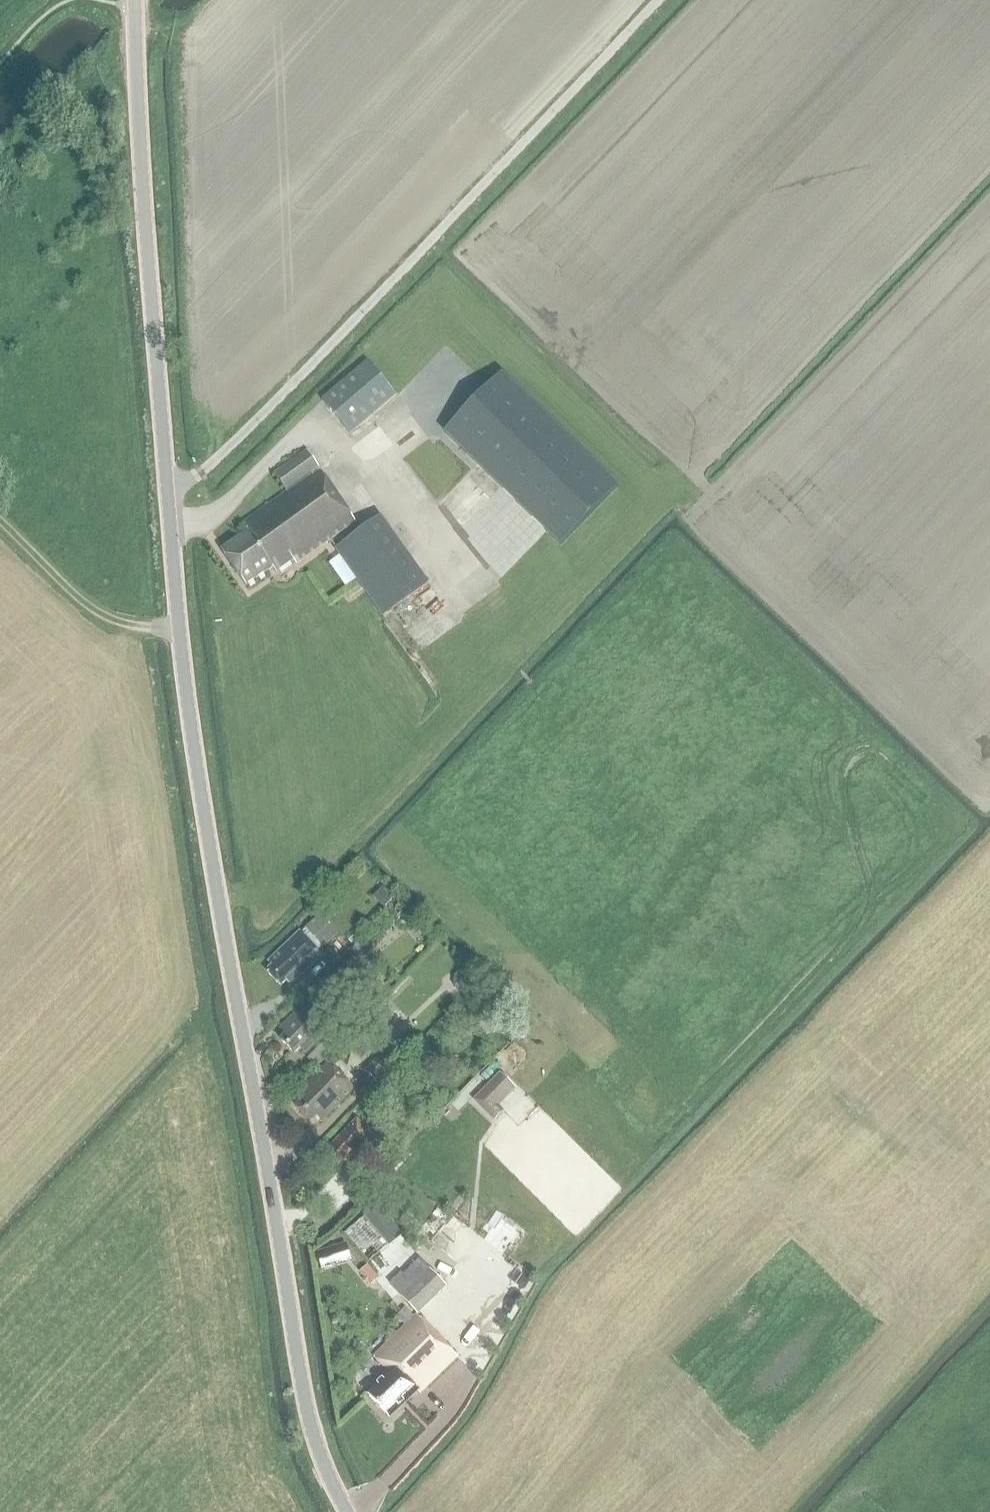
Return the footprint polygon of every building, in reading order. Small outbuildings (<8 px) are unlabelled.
[(395,395),(364,360),(319,400),(350,434),(395,395)] [(444,434),(561,546),(618,486),(502,374),(444,434)] [(304,451),(273,474),(285,491),(241,523),(247,532),(221,551),(245,585),(270,568),(274,573),(291,561),(294,565),(354,521),(304,451)] [(428,584),(381,519),(336,552),(383,617),(428,584)] [(321,916),(306,929),(324,948),(339,934),(321,916)] [(285,980),(290,984),(320,956),(299,933),(269,962),(273,966),(267,972),(279,985),(285,980)] [(334,1024),(324,1013),(346,991),(343,988),(331,976),(279,1029),(285,1034),(280,1040),(293,1054),(299,1048),(305,1054),(334,1024)] [(399,1060),(386,1047),(362,1071),(376,1084),(399,1060)] [(316,1116),(321,1121),(353,1088),(328,1063),(295,1096),(301,1102),(295,1107),(310,1122),(316,1116)] [(515,1089),(500,1074),(474,1101),(494,1121),(503,1112),(498,1106),(515,1089)] [(373,1136),(357,1120),(341,1136),(342,1137),(326,1153),(340,1167),(354,1152),(356,1154),(373,1136)] [(418,1223),(407,1212),(400,1221),(415,1235),(419,1231),(415,1227),(418,1223)] [(365,1218),(345,1235),(368,1263),(388,1246),(365,1218)] [(323,1270),(351,1261),(345,1244),(317,1253),(323,1270)] [(446,1286),(429,1269),(401,1298),(419,1315),(446,1286)] [(455,1362),(418,1324),(415,1321),(373,1362),(388,1377),(367,1398),(389,1421),(416,1395),(419,1398),(455,1362)]
